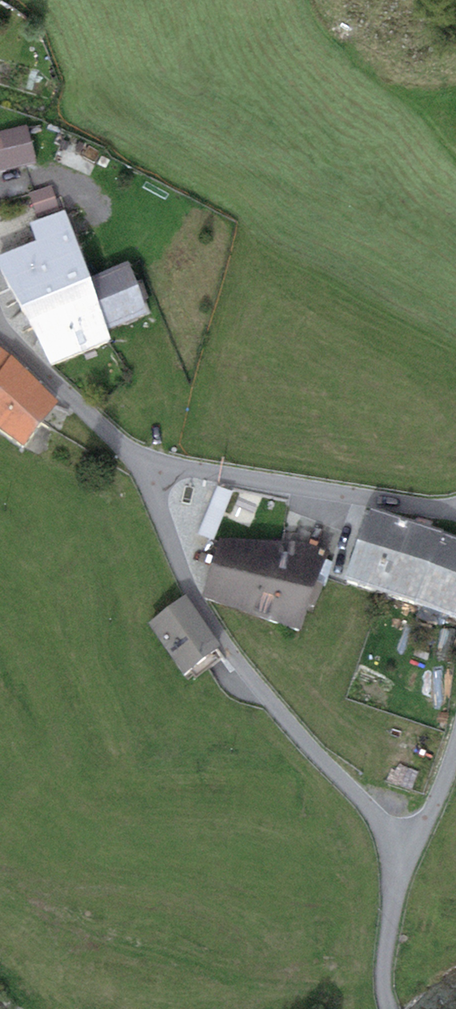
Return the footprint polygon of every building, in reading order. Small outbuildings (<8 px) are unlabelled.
[(0,136),(0,175),(36,167),(28,130),(0,136)] [(52,190),(30,197),(38,221),(60,214),(52,190)] [(88,285),(73,239),(68,241),(62,219),(30,231),(37,251),(0,265),(0,281),(19,315),(88,285)] [(88,285),(19,315),(52,374),(112,350),(108,338),(148,322),(128,269),(88,285)] [(24,457),(59,409),(12,363),(0,354),(0,439),(24,457)] [(218,489),(197,537),(213,544),(235,497),(218,489)] [(371,517),(345,588),(455,627),(455,547),(371,517)] [(221,546),(202,602),(302,639),(329,559),(300,550),(221,546)] [(186,605),(149,631),(186,682),(223,656),(186,605)]
